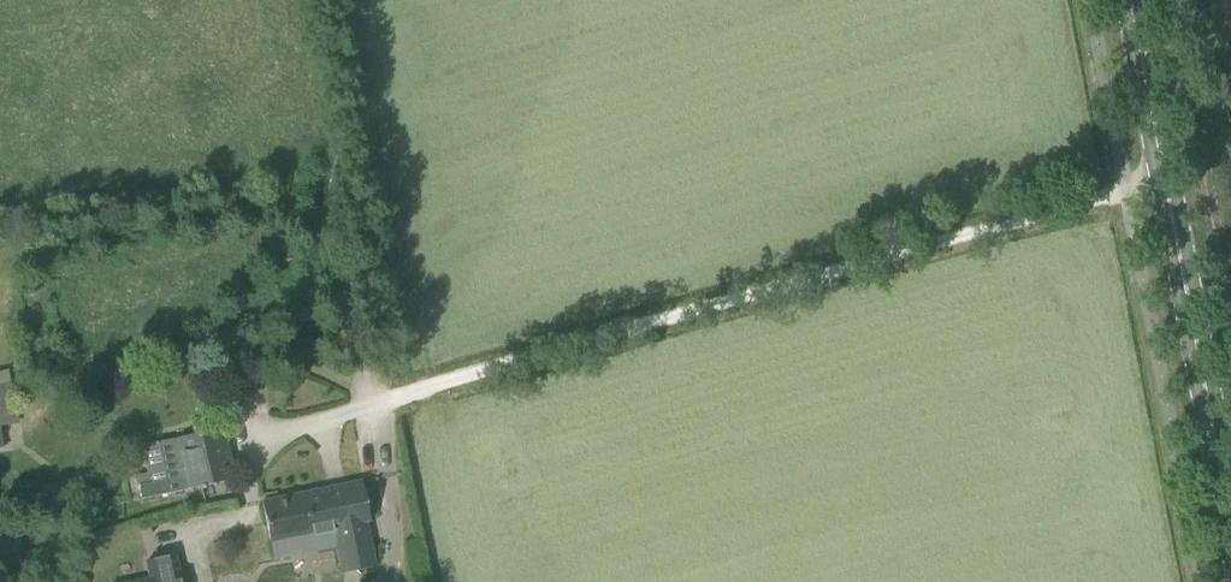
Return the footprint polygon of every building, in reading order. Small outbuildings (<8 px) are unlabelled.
[(249,170),(221,175),(223,187),(251,181),(249,170)] [(220,429),(196,434),(157,443),(142,446),(148,474),(135,477),(137,486),(140,500),(231,479),(220,429)] [(369,521),(361,481),(261,501),(269,541),(270,541),(273,558),(288,555),(285,538),(311,533),(313,539),(333,535),(341,573),(375,567),(365,522),(369,521)] [(137,581),(179,581),(174,556),(146,562),(150,579),(137,581)]
